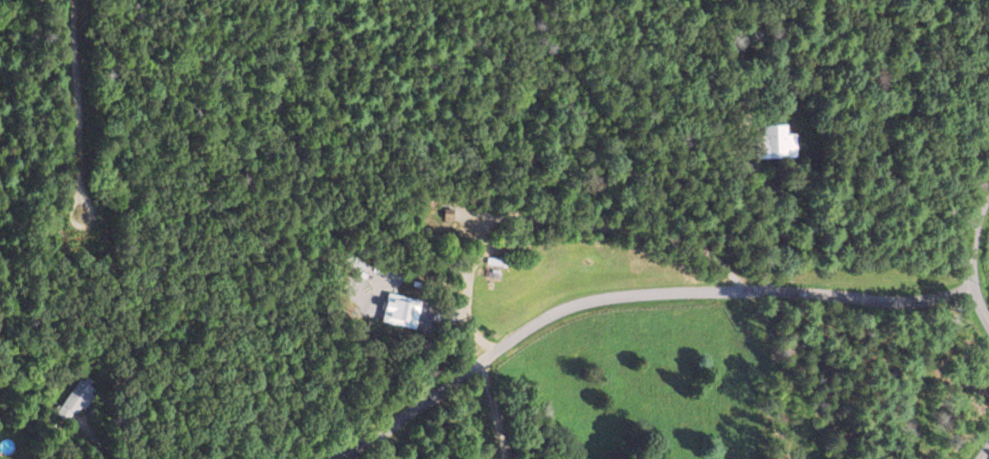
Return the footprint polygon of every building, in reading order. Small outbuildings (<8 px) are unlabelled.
[(795,135),(783,135),(783,127),(775,127),(775,158),(795,158),(795,135)] [(94,387),(77,379),(62,409),(79,417),(94,387)]
